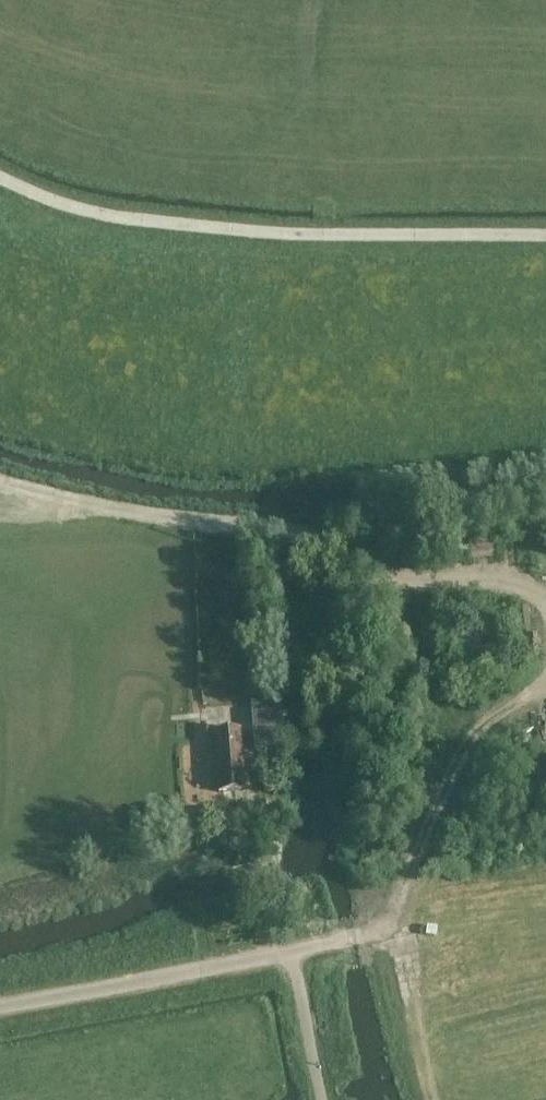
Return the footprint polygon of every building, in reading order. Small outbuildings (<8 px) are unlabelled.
[(280,701),(250,703),(253,749),(283,746),(280,701)] [(245,790),(239,729),(213,731),(218,792),(245,790)]
